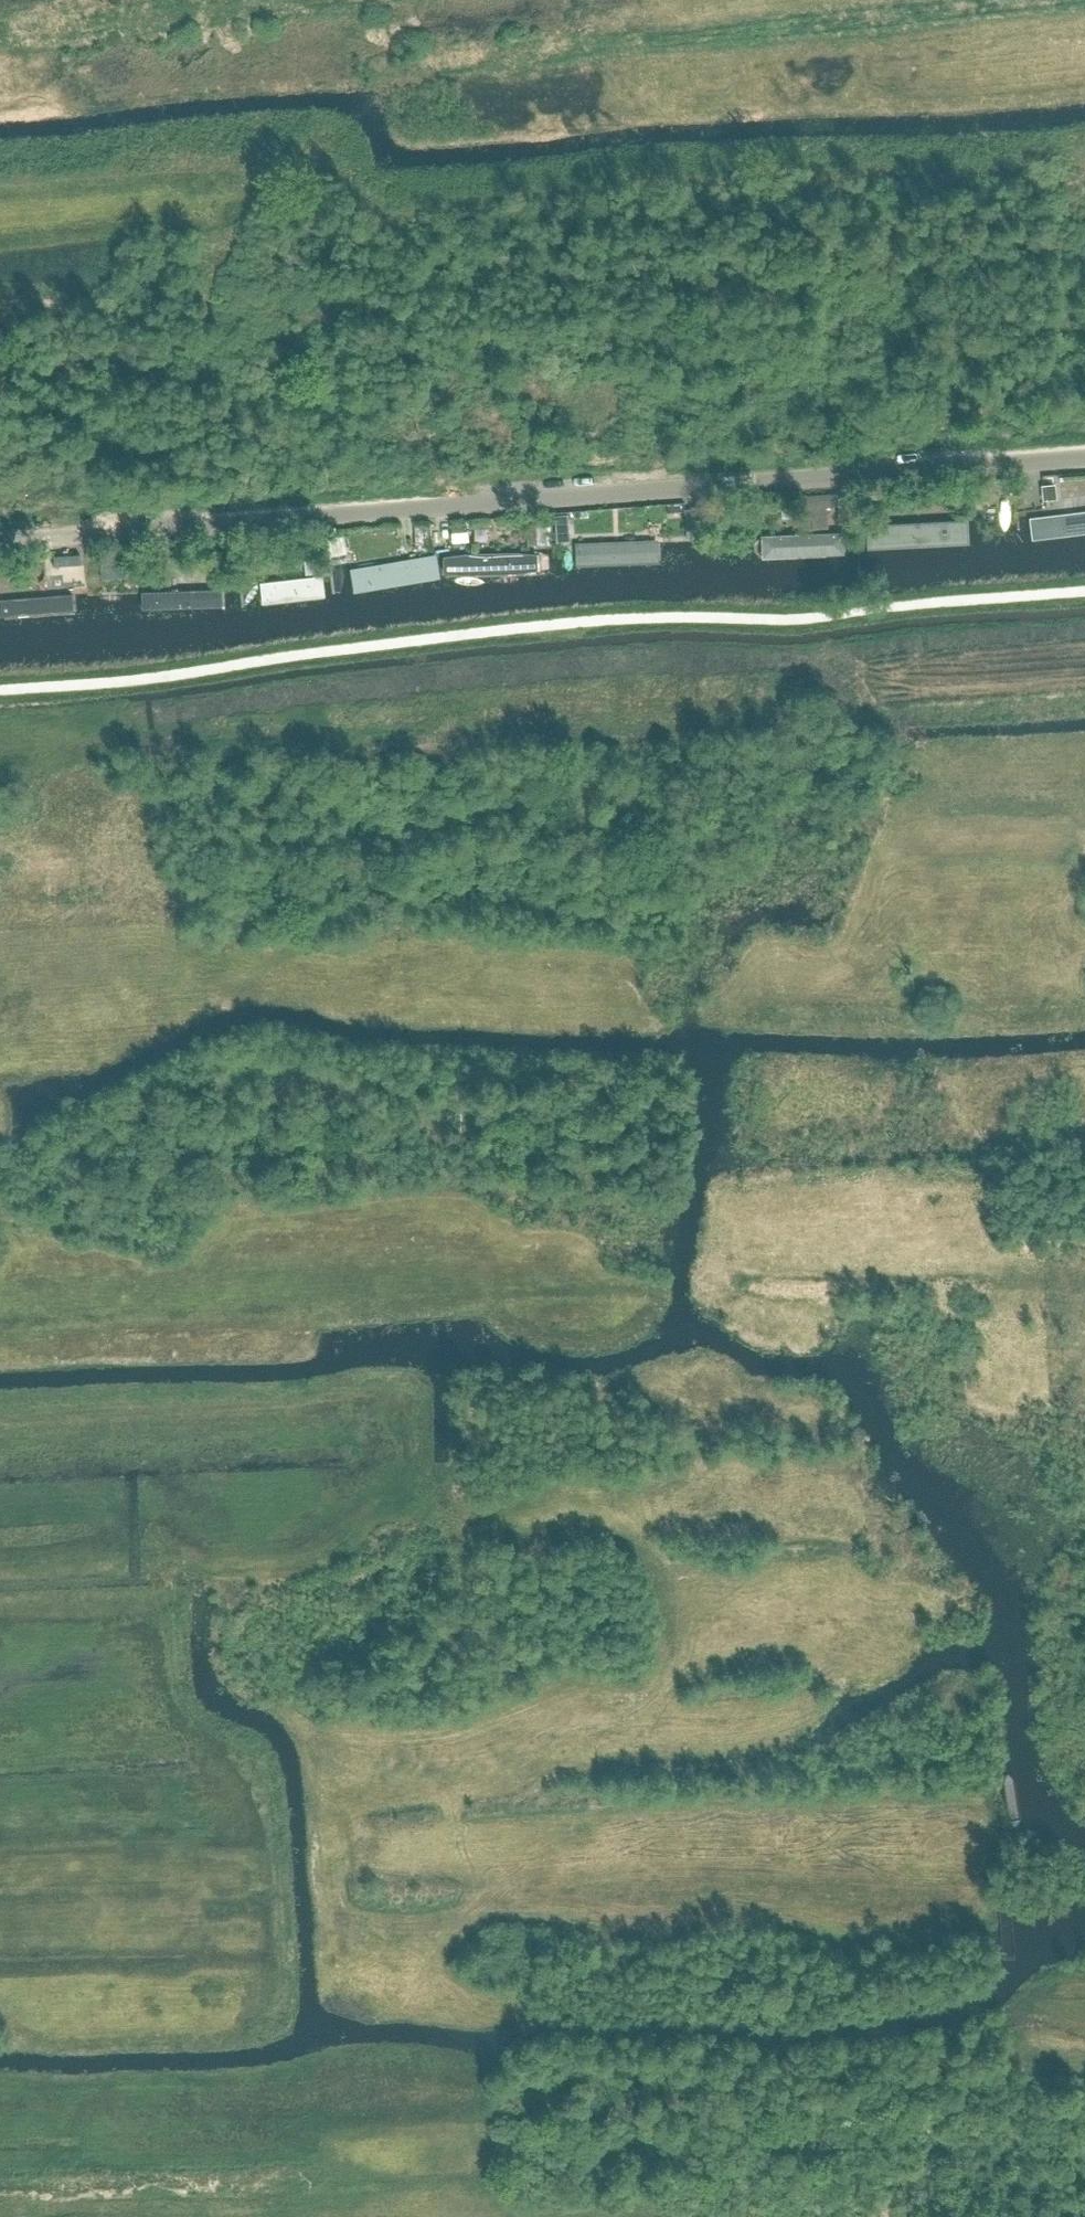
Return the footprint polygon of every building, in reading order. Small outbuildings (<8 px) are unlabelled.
[(1021,518),(1023,539),(1084,533),(1084,512),(1021,518)] [(955,549),(954,530),(889,533),(890,552),(955,549)] [(840,559),(839,533),(755,537),(755,563),(840,559)] [(651,543),(572,546),(574,567),(652,562),(651,543)] [(432,557),(432,581),(543,575),(542,554),(432,557)] [(427,576),(423,555),(349,570),(353,592),(427,576)] [(325,576),(252,581),(254,604),(326,599),(325,576)] [(128,592),(129,612),(213,608),(212,590),(128,592)] [(66,617),(66,596),(0,597),(0,621),(66,617)]
